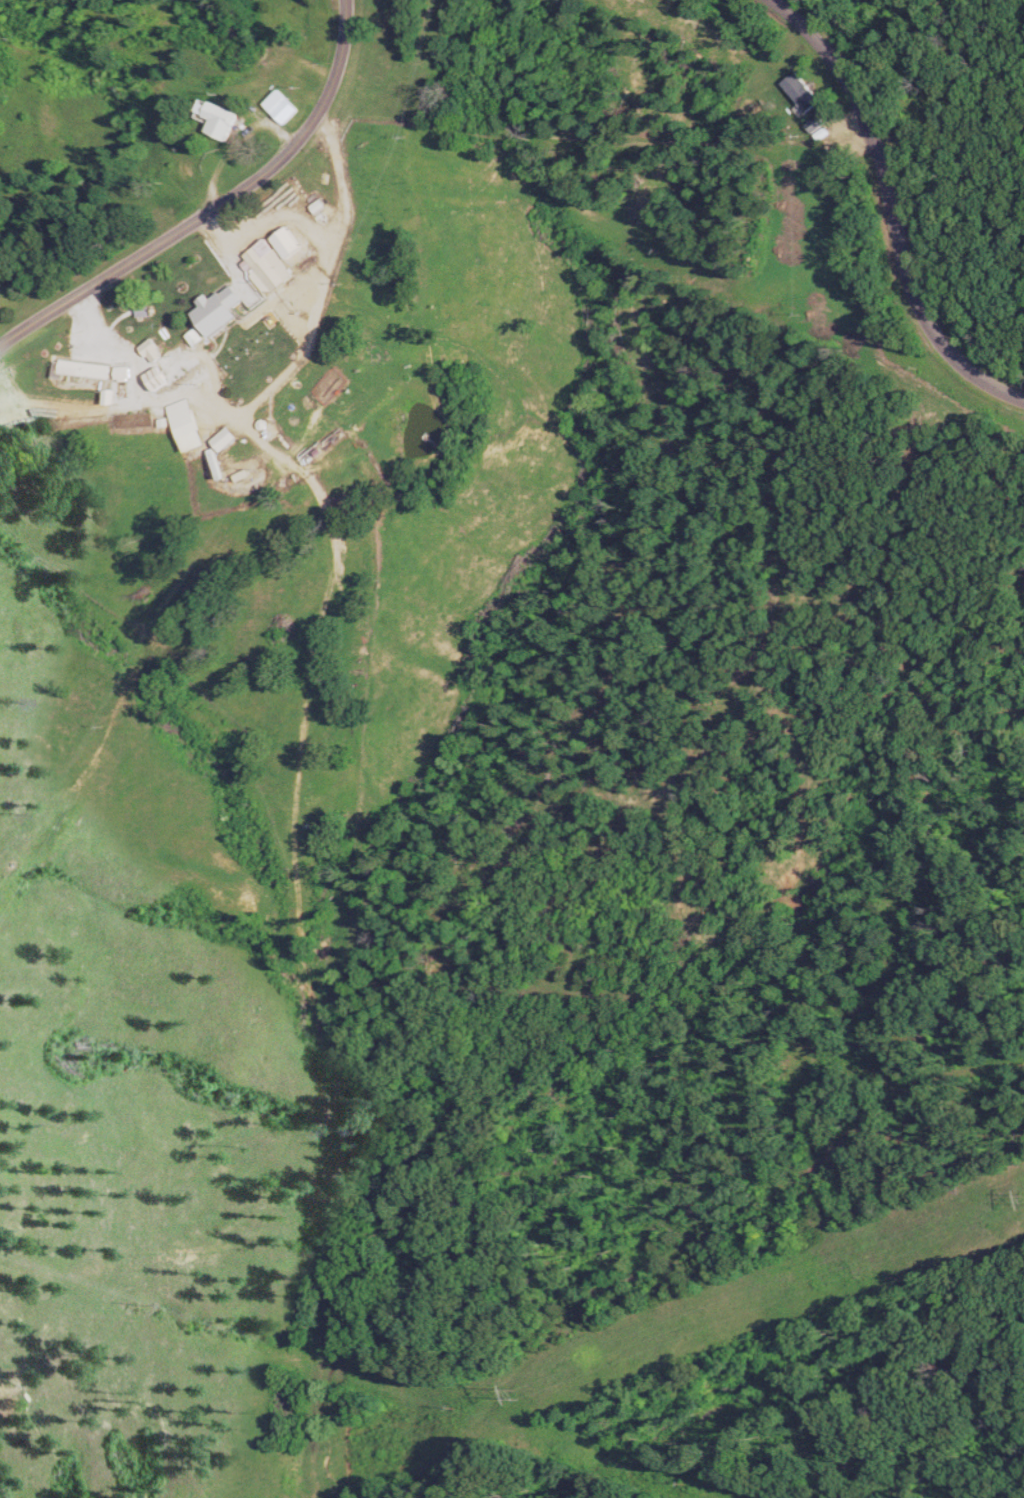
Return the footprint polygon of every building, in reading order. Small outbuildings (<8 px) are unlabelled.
[(302,111),(282,91),(267,106),(287,126),(302,111)] [(242,115),(215,102),(208,117),(214,120),(208,133),(230,143),(242,115)] [(275,238),(291,260),(308,248),(292,226),(275,238)] [(271,295),(297,278),(271,239),(245,256),(271,295)] [(157,327),(156,306),(139,306),(139,315),(126,315),(126,329),(122,330),(122,347),(137,346),(137,327),(157,327)] [(145,329),(138,333),(153,364),(167,357),(158,340),(152,343),(145,329)] [(58,360),(57,376),(116,381),(117,365),(58,360)] [(193,398),(174,405),(192,454),(212,446),(193,398)] [(217,440),(228,452),(244,437),(233,426),(217,440)]
